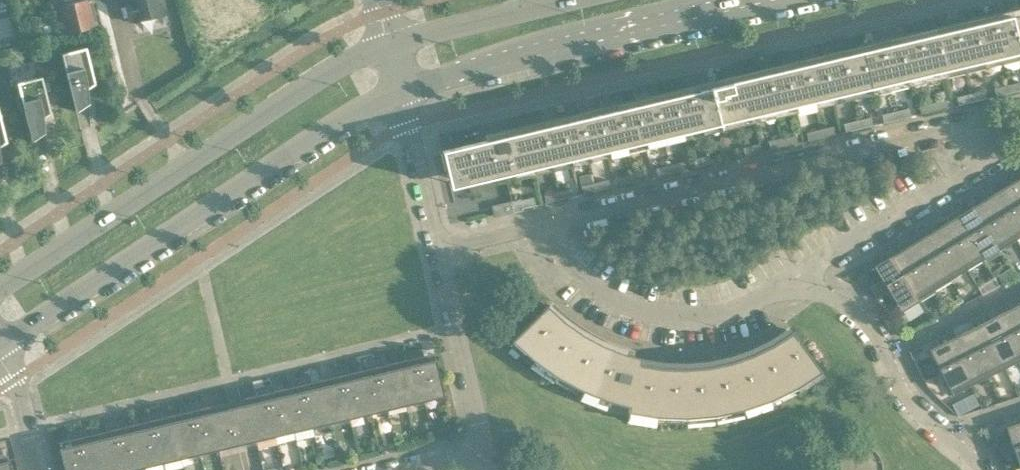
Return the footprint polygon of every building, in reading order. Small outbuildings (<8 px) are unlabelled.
[(66,32),(96,25),(90,0),(75,0),(59,4),(66,32)] [(128,0),(124,1),(129,21),(133,21),(134,22),(166,13),(163,0),(128,0)] [(466,183),(1019,52),(1019,7),(859,45),(860,51),(441,150),(450,187),(466,183)] [(86,47),(61,53),(76,111),(77,110),(76,106),(89,103),(87,88),(95,83),(86,47)] [(42,76),(17,82),(32,141),(33,140),(32,135),(45,132),(43,118),(51,113),(42,76)] [(1007,85),(1009,93),(1019,90),(1019,82),(1007,85)] [(994,88),(995,96),(1009,93),(1007,85),(994,88)] [(983,91),(970,94),(972,102),(985,98),(983,91)] [(956,97),(958,105),(972,102),(970,94),(956,97)] [(946,100),(932,103),(934,111),(948,107),(946,100)] [(919,106),(921,114),(934,111),(932,103),(919,106)] [(909,109),(895,112),(897,119),(911,116),(909,109)] [(882,115),(883,123),(897,119),(895,112),(882,115)] [(871,118),(857,121),(859,128),(872,125),(871,118)] [(843,124),(845,132),(859,128),(857,121),(843,124)] [(833,127),(820,130),(821,137),(835,134),(833,127)] [(806,133),(808,141),(821,137),(820,130),(806,133)] [(796,135),(782,139),(784,146),(798,143),(796,135)] [(769,142),(770,149),(784,146),(782,139),(769,142)] [(743,148),(745,156),(760,152),(759,144),(743,148)] [(693,160),(695,167),(711,164),(709,156),(693,160)] [(683,162),(669,165),(671,173),(685,170),(683,162)] [(656,169),(658,176),(671,173),(669,165),(656,169)] [(1019,170),(1010,175),(1014,181),(1006,186),(1019,210),(1019,173),(1019,170)] [(646,171),(632,174),(634,182),(647,179),(646,171)] [(618,178),(620,185),(634,182),(632,174),(618,178)] [(608,180),(595,183),(596,191),(610,188),(608,180)] [(583,194),(596,191),(595,183),(581,186),(583,194)] [(998,191),(994,185),(986,190),(1012,234),(1019,229),(1019,210),(1006,186),(998,191)] [(571,189),(557,192),(559,200),(573,196),(571,189)] [(1012,234),(986,190),(977,195),(981,201),(973,206),(975,210),(996,244),(1012,234)] [(545,203),(559,200),(557,192),(544,195),(545,203)] [(533,198),(520,201),(522,208),(535,205),(533,198)] [(495,217),(522,210),(522,208),(520,201),(520,199),(492,206),(495,217)] [(996,244),(975,210),(973,206),(965,211),(962,205),(953,210),(979,253),(996,244)] [(979,253),(953,210),(944,215),(948,221),(940,226),(943,230),(963,263),(979,253)] [(963,263),(943,230),(940,226),(932,231),(929,225),(920,230),(947,273),(963,263)] [(947,273),(920,230),(912,235),(915,241),(907,246),(910,250),(930,283),(935,291),(951,281),(947,273)] [(930,283),(910,250),(907,246),(900,251),(896,245),(887,250),(914,293),(930,283)] [(914,293),(887,250),(879,255),(883,261),(874,266),(876,270),(881,279),(897,304),(914,293)] [(1010,268),(1005,271),(1011,281),(1016,278),(1010,268)] [(876,270),(868,274),(874,283),(881,279),(876,270)] [(1012,299),(1003,304),(1006,310),(998,314),(1018,353),(1019,352),(1019,315),(1012,299)] [(583,391),(610,401),(611,398),(629,403),(627,412),(657,417),(686,418),(714,415),(743,409),(770,400),(796,387),(820,372),(820,373),(822,371),(791,330),(771,343),(751,353),(729,361),(707,365),(685,367),(662,366),(640,363),(641,358),(625,353),(604,345),(584,334),(565,321),(547,305),(511,340),(512,342),(513,342),(533,360),(557,377),(583,391)] [(998,314),(990,318),(987,312),(978,317),(1001,362),(1018,353),(998,314)] [(1001,362),(978,317),(969,321),(972,327),(964,332),(984,371),(1001,362)] [(964,332),(956,336),(953,330),(944,334),(967,379),(984,371),(964,332)] [(967,379),(944,334),(935,339),(938,345),(929,349),(949,389),(967,379)] [(274,391),(273,384),(254,389),(255,395),(245,398),(246,403),(211,412),(209,406),(199,409),(198,402),(178,406),(180,413),(171,415),(162,417),(160,411),(141,415),(143,422),(133,424),(125,426),(123,420),(104,424),(105,431),(87,435),(86,428),(66,433),(68,440),(58,442),(59,448),(64,469),(130,469),(444,396),(434,353),(424,355),(422,348),(403,353),(405,360),(387,364),(385,357),(365,362),(367,369),(349,373),(347,366),(328,371),(330,378),(312,382),(310,375),(291,380),(292,386),(274,391)] [(1013,417),(1015,424),(1006,427),(1007,431),(1019,469),(1019,468),(1019,415),(1013,417)] [(7,454),(0,456),(0,469),(11,469),(7,454)]
